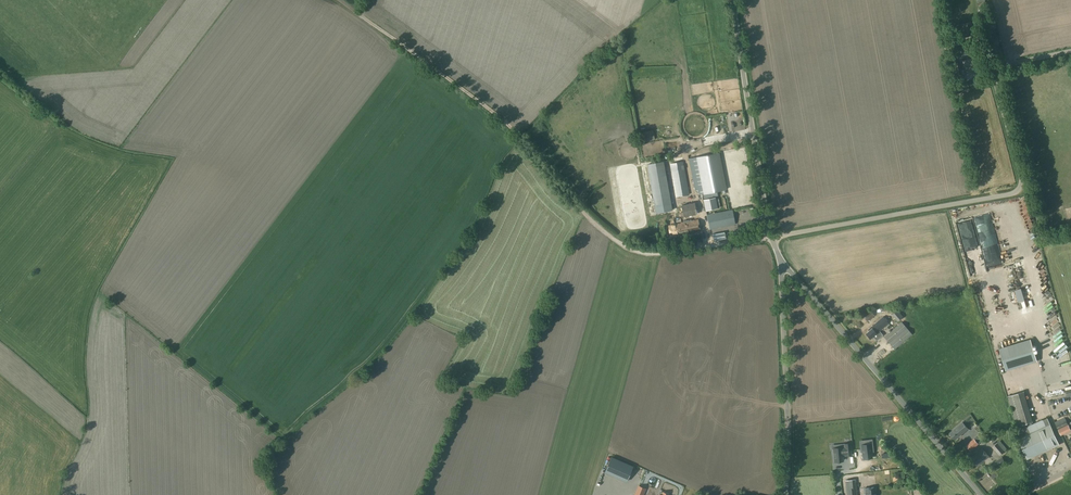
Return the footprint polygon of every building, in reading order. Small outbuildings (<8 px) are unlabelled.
[(975,34),(973,22),(962,24),(964,36),(975,34)] [(959,62),(958,62),(956,51),(960,50),(961,51),(970,49),(968,43),(959,45),(953,46),(954,52),(953,52),(954,59),(955,63),(956,63),(958,75),(962,74),(959,62)] [(727,189),(719,152),(696,157),(703,194),(727,189)] [(664,160),(647,163),(656,213),(673,210),(664,160)] [(676,197),(689,194),(683,161),(670,163),(676,197)] [(704,199),(706,211),(718,209),(716,197),(704,199)] [(682,205),(684,217),(697,214),(695,202),(682,205)] [(709,229),(735,224),(733,210),(707,214),(709,229)] [(669,225),(671,235),(700,230),(698,220),(669,225)] [(897,309),(892,314),(897,321),(903,316),(897,309)] [(871,310),(864,316),(868,321),(875,315),(871,310)] [(883,317),(873,325),(877,329),(879,332),(889,324),(883,317)] [(902,322),(884,337),(894,350),(912,335),(902,322)] [(868,331),(865,333),(870,338),(876,333),(875,331),(877,329),(873,325),(868,330),(868,331)] [(1030,339),(999,348),(1005,371),(1037,361),(1030,339)] [(1023,392),(1007,396),(1017,427),(1032,422),(1023,392)] [(1048,418),(1019,431),(1021,437),(1050,424),(1048,418)] [(1061,436),(1070,431),(1070,430),(1065,418),(1055,422),(1061,436)] [(962,423),(949,434),(955,441),(968,429),(962,423)] [(1050,424),(1021,437),(1018,439),(1028,460),(1060,445),(1050,424)] [(977,436),(966,445),(971,451),(981,442),(977,436)] [(843,443),(833,444),(835,457),(844,456),(843,451),(846,450),(846,451),(852,450),(851,438),(845,439),(845,443),(843,443)] [(870,439),(861,441),(862,454),(872,453),(871,447),(873,447),(872,442),(870,443),(870,439)] [(1000,441),(997,443),(1005,451),(1007,449),(1000,441)] [(997,443),(992,447),(1000,456),(1005,451),(997,443)] [(982,448),(970,459),(977,466),(989,456),(982,448)] [(611,457),(605,472),(626,481),(633,466),(611,457)] [(1003,457),(993,462),(996,467),(1005,462),(1003,457)] [(846,480),(848,494),(858,494),(856,479),(846,480)] [(639,486),(635,494),(643,494),(645,489),(639,486)]
